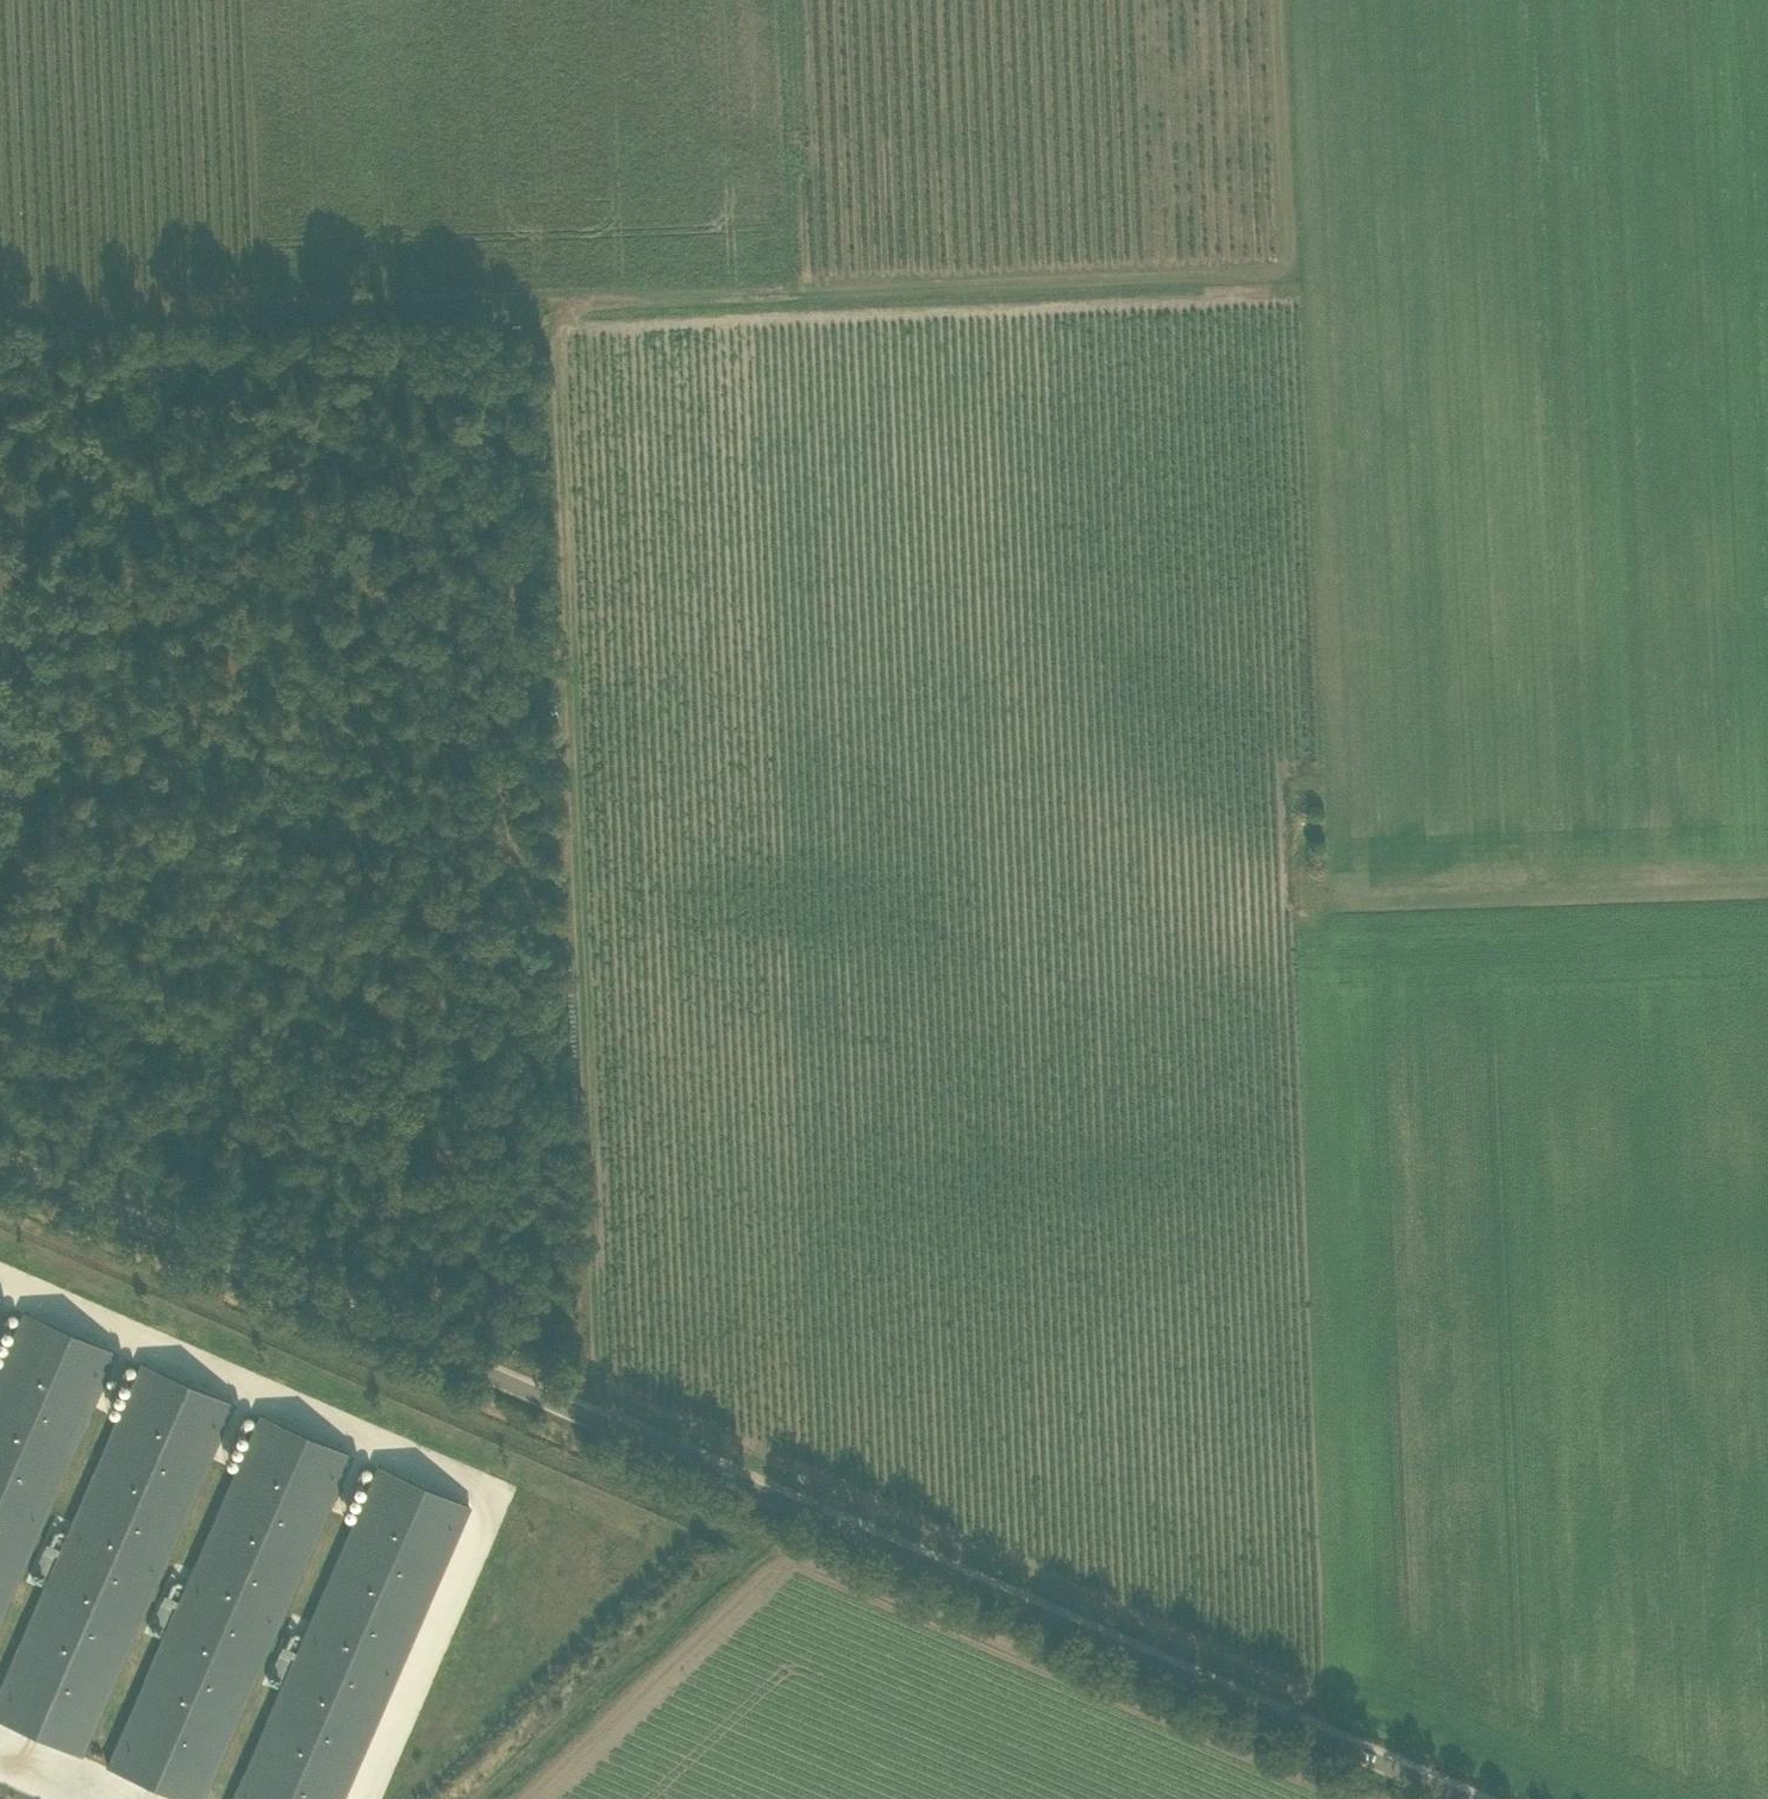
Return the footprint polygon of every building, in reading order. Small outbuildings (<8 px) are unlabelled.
[(0,1368),(0,1624),(118,1352),(24,1312),(0,1368)] [(0,1692),(0,1720),(83,1756),(236,1404),(143,1363),(0,1692)] [(108,1766),(183,1798),(205,1798),(354,1455),(261,1414),(108,1766)] [(380,1466),(235,1798),(346,1798),(473,1506),(380,1466)]
